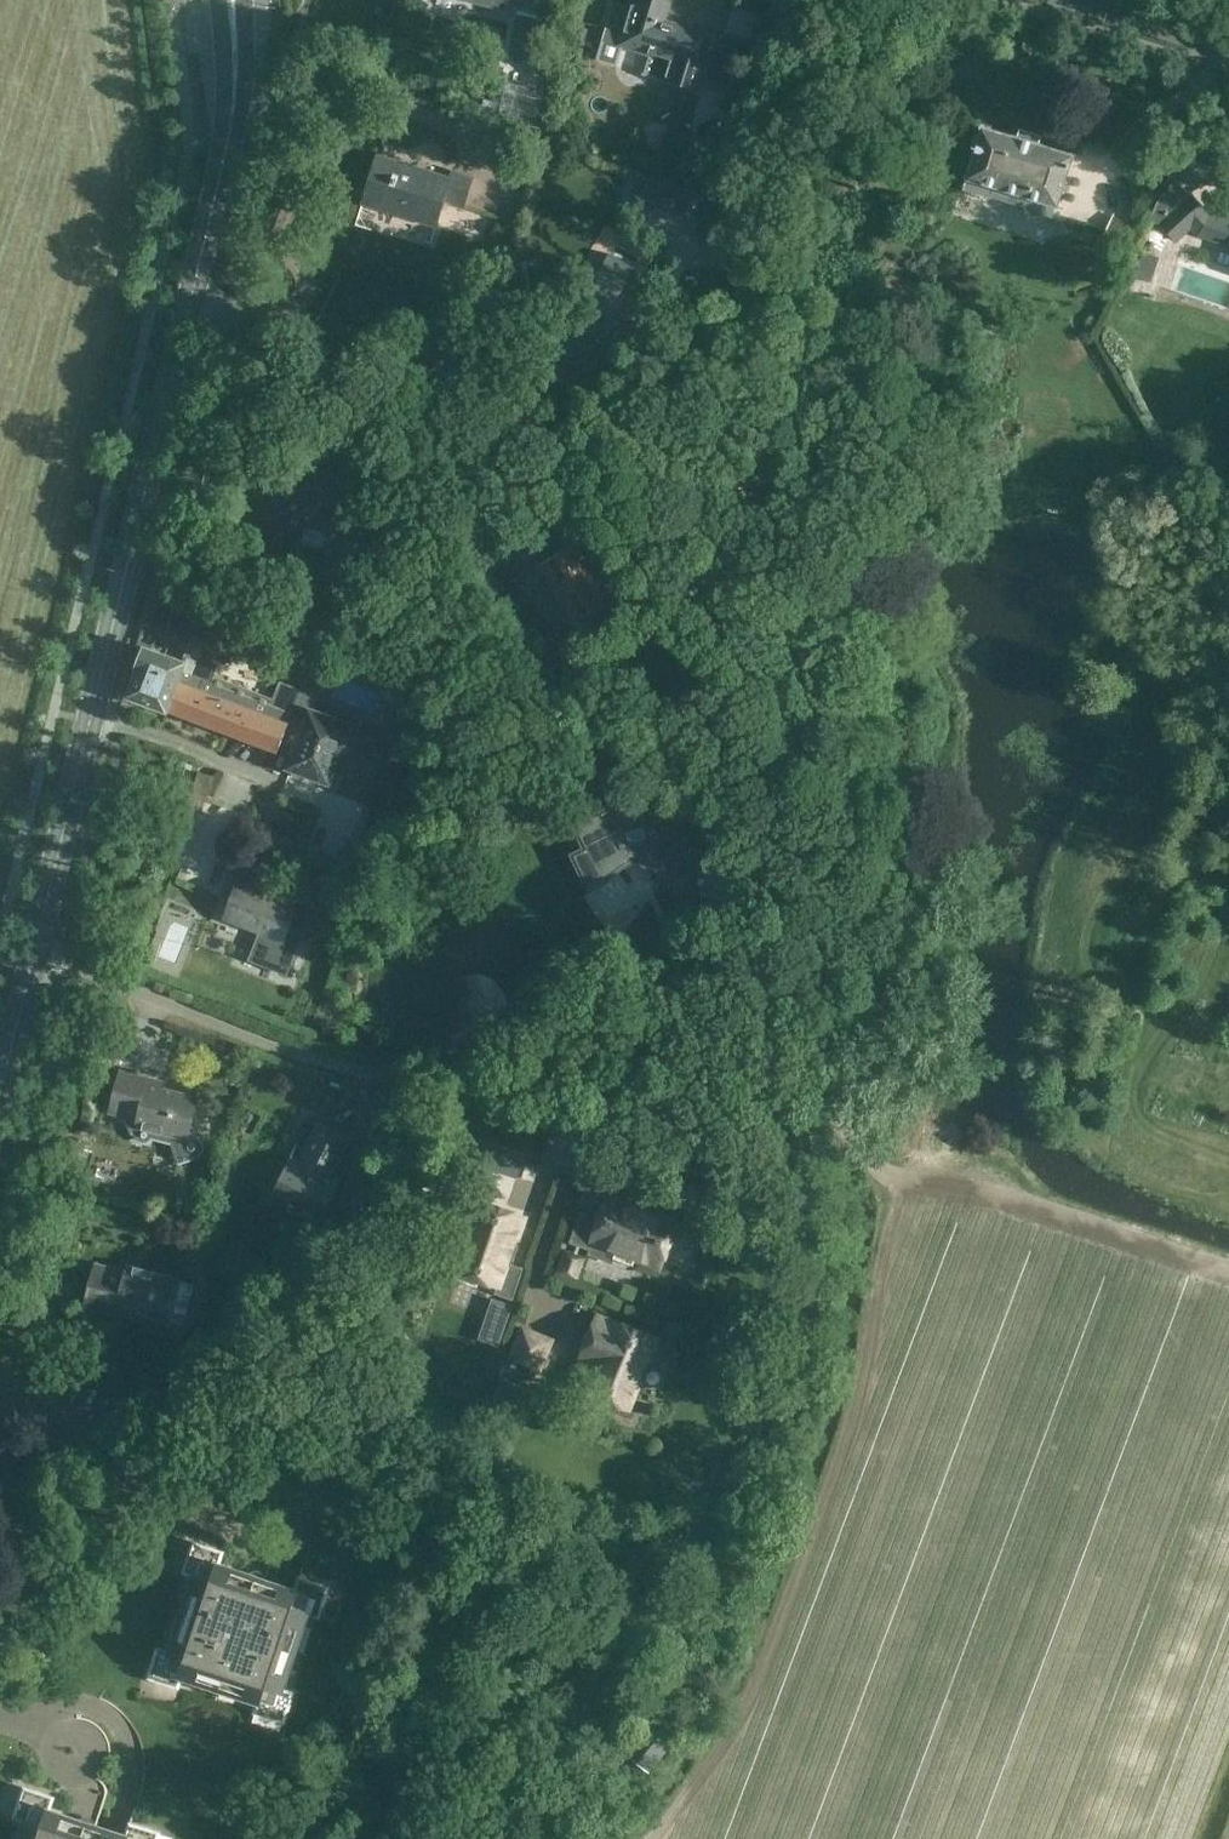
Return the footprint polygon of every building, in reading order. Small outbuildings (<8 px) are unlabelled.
[(461,15),(463,0),(424,0),(422,9),(461,15)] [(711,35),(663,21),(669,2),(662,0),(631,0),(629,8),(612,3),(596,59),(615,65),(622,45),(655,55),(650,74),(696,89),(711,35)] [(713,42),(710,66),(728,69),(731,44),(713,42)] [(961,190),(1052,217),(1056,207),(1072,156),(1038,146),(1041,136),(1019,129),(1016,139),(981,128),(961,190)] [(361,204),(437,228),(444,202),(464,209),(473,177),(452,171),(450,178),(375,154),(361,204)] [(1210,216),(1190,195),(1187,197),(1168,176),(1148,222),(1158,226),(1175,245),(1190,230),(1196,237),(1228,248),(1228,222),(1210,216)] [(1103,234),(1134,248),(1144,228),(1113,214),(1103,234)] [(543,370),(571,386),(611,318),(599,310),(623,268),(598,253),(572,297),(579,301),(545,359),(548,361),(543,370)] [(272,509),(305,516),(306,518),(303,526),(330,532),(353,434),(343,432),(346,417),(319,411),(316,426),(314,425),(299,489),(277,484),(272,509)] [(536,519),(509,536),(543,593),(554,586),(574,619),(606,599),(573,546),(557,555),(536,519)] [(198,661),(205,641),(192,636),(182,662),(165,656),(169,644),(152,637),(147,649),(145,648),(137,669),(138,670),(128,697),(167,711),(167,710),(182,671),(192,675),(197,661),(198,661)] [(197,661),(192,675),(182,671),(167,710),(167,711),(278,753),(287,727),(301,690),(279,681),(277,686),(275,686),(274,688),(276,689),(273,699),(214,676),(220,663),(214,660),(220,646),(205,641),(198,661),(197,661)] [(303,685),(301,690),(287,727),(302,733),(290,767),(315,776),(314,779),(324,783),(325,780),(328,781),(334,766),(339,768),(346,749),(341,747),(349,725),(347,725),(349,719),(330,712),(328,717),(312,711),(319,691),(303,685)] [(186,805),(203,810),(213,777),(196,772),(186,805)] [(627,801),(626,799),(575,824),(601,882),(630,862),(629,860),(628,861),(625,855),(633,850),(633,852),(641,856),(640,859),(639,859),(638,861),(671,887),(693,847),(643,819),(632,824),(622,803),(627,801)] [(343,893),(357,899),(363,884),(350,878),(343,893)] [(225,917),(282,940),(297,902),(240,880),(225,917)] [(139,1132),(139,1136),(141,1139),(144,1141),(148,1141),(149,1140),(153,1137),(174,1142),(180,1162),(198,1156),(200,1155),(203,1149),(203,1144),(202,1141),(200,1139),(194,1135),(187,1134),(196,1097),(164,1090),(152,1086),(154,1081),(121,1073),(111,1112),(139,1120),(138,1125),(139,1125),(137,1132),(139,1132)] [(349,1140),(333,1132),(317,1124),(300,1160),(292,1157),(272,1199),(318,1222),(337,1182),(330,1178),(349,1140)] [(677,1221),(608,1195),(600,1218),(581,1211),(570,1242),(590,1249),(593,1242),(615,1250),(613,1258),(633,1265),(635,1258),(660,1266),(677,1221)] [(523,1217),(477,1201),(453,1270),(459,1272),(456,1280),(476,1287),(479,1279),(498,1285),(495,1293),(512,1299),(523,1268),(507,1263),(523,1217)] [(169,1320),(183,1324),(193,1284),(179,1280),(179,1279),(126,1266),(124,1272),(96,1264),(85,1306),(131,1318),(133,1311),(168,1321),(169,1320)] [(493,1306),(487,1337),(503,1340),(510,1309),(493,1306)] [(627,1408),(655,1338),(615,1322),(614,1324),(597,1317),(580,1357),(597,1364),(586,1391),(627,1408)] [(552,1340),(522,1328),(510,1357),(539,1369),(552,1340)] [(295,1590),(274,1584),(218,1565),(222,1552),(193,1543),(184,1572),(196,1576),(171,1652),(158,1648),(149,1676),(149,1677),(176,1687),(177,1687),(182,1674),(259,1699),(255,1712),(283,1722),(293,1693),(280,1689),(305,1612),(318,1616),(328,1587),(299,1578),(295,1590)] [(130,1823),(126,1835),(49,1810),(53,1797),(24,1788),(15,1817),(27,1821),(21,1838),(156,1838),(159,1832),(130,1823)]
